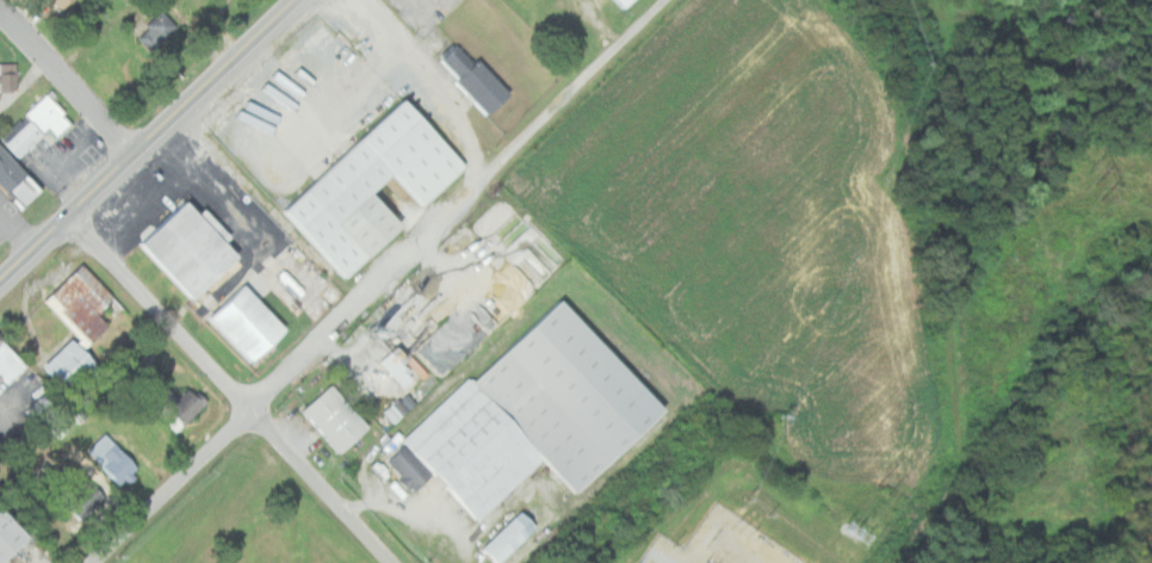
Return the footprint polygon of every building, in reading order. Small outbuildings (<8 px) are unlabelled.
[(64,8),(74,0),(56,0),(64,8)] [(619,9),(629,0),(610,0),(619,9)] [(138,36),(153,51),(179,26),(165,11),(138,36)] [(513,94),(481,58),(471,68),(454,50),(440,63),(488,117),(513,94)] [(19,63),(0,63),(0,91),(19,91),(19,63)] [(50,129),(60,138),(75,123),(47,94),(2,138),(21,157),(50,129)] [(285,210),(346,280),(407,228),(376,193),(397,174),(425,206),(469,168),(409,100),(285,210)] [(0,141),(0,182),(24,210),(44,191),(0,141)] [(194,301),(243,254),(188,197),(140,243),(194,301)] [(75,339),(44,365),(73,398),(105,370),(86,347),(130,308),(86,259),(41,298),(75,339)] [(246,283),(209,317),(252,364),(290,328),(246,283)] [(559,299),(665,408),(576,494),(543,459),(471,384),(559,299)] [(29,365),(0,334),(0,375),(8,384),(29,365)] [(415,377),(392,351),(382,360),(404,385),(415,377)] [(543,459),(478,521),(402,443),(466,379),(471,384),(543,459)] [(371,426),(333,382),(304,407),(342,451),(371,426)] [(174,384),(153,407),(179,432),(206,402),(192,388),(186,396),(174,384)] [(120,484),(138,466),(107,432),(87,450),(120,484)] [(389,460),(414,490),(426,481),(402,450),(389,460)] [(81,519),(107,495),(91,476),(64,500),(81,519)] [(30,534),(0,560),(0,500),(30,534)] [(537,526),(499,562),(494,562),(481,549),(521,509),(537,526)]
